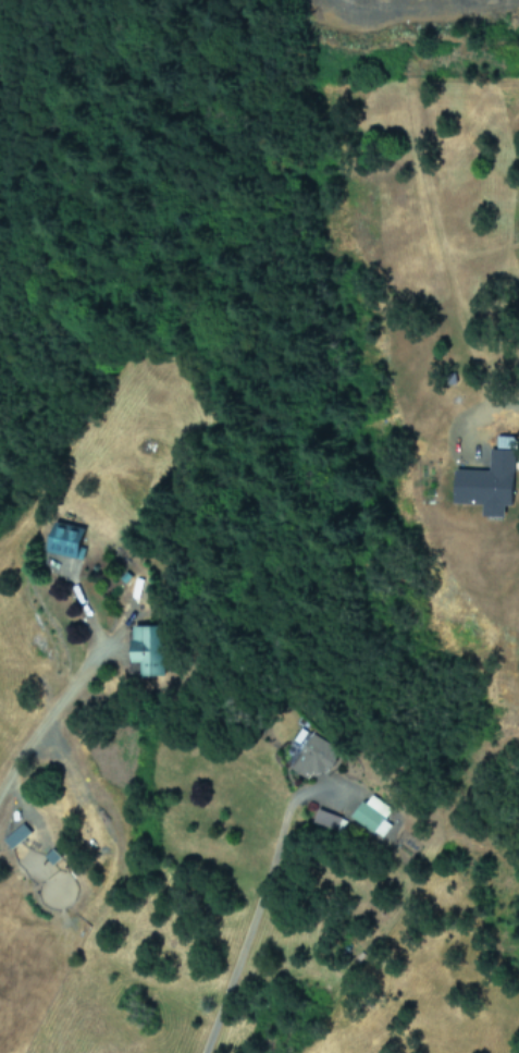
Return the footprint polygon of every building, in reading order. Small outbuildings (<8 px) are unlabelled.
[(82,528),(52,520),(44,550),(74,558),(82,528)] [(130,626),(131,669),(139,669),(139,676),(163,675),(162,625),(130,626)] [(289,769),(306,778),(309,771),(320,777),(335,748),(307,733),(289,769)] [(389,825),(381,819),(389,808),(367,793),(350,817),(379,838),(389,825)] [(338,816),(315,808),(311,822),(334,829),(338,816)] [(9,848),(28,833),(21,823),(1,838),(9,848)]
